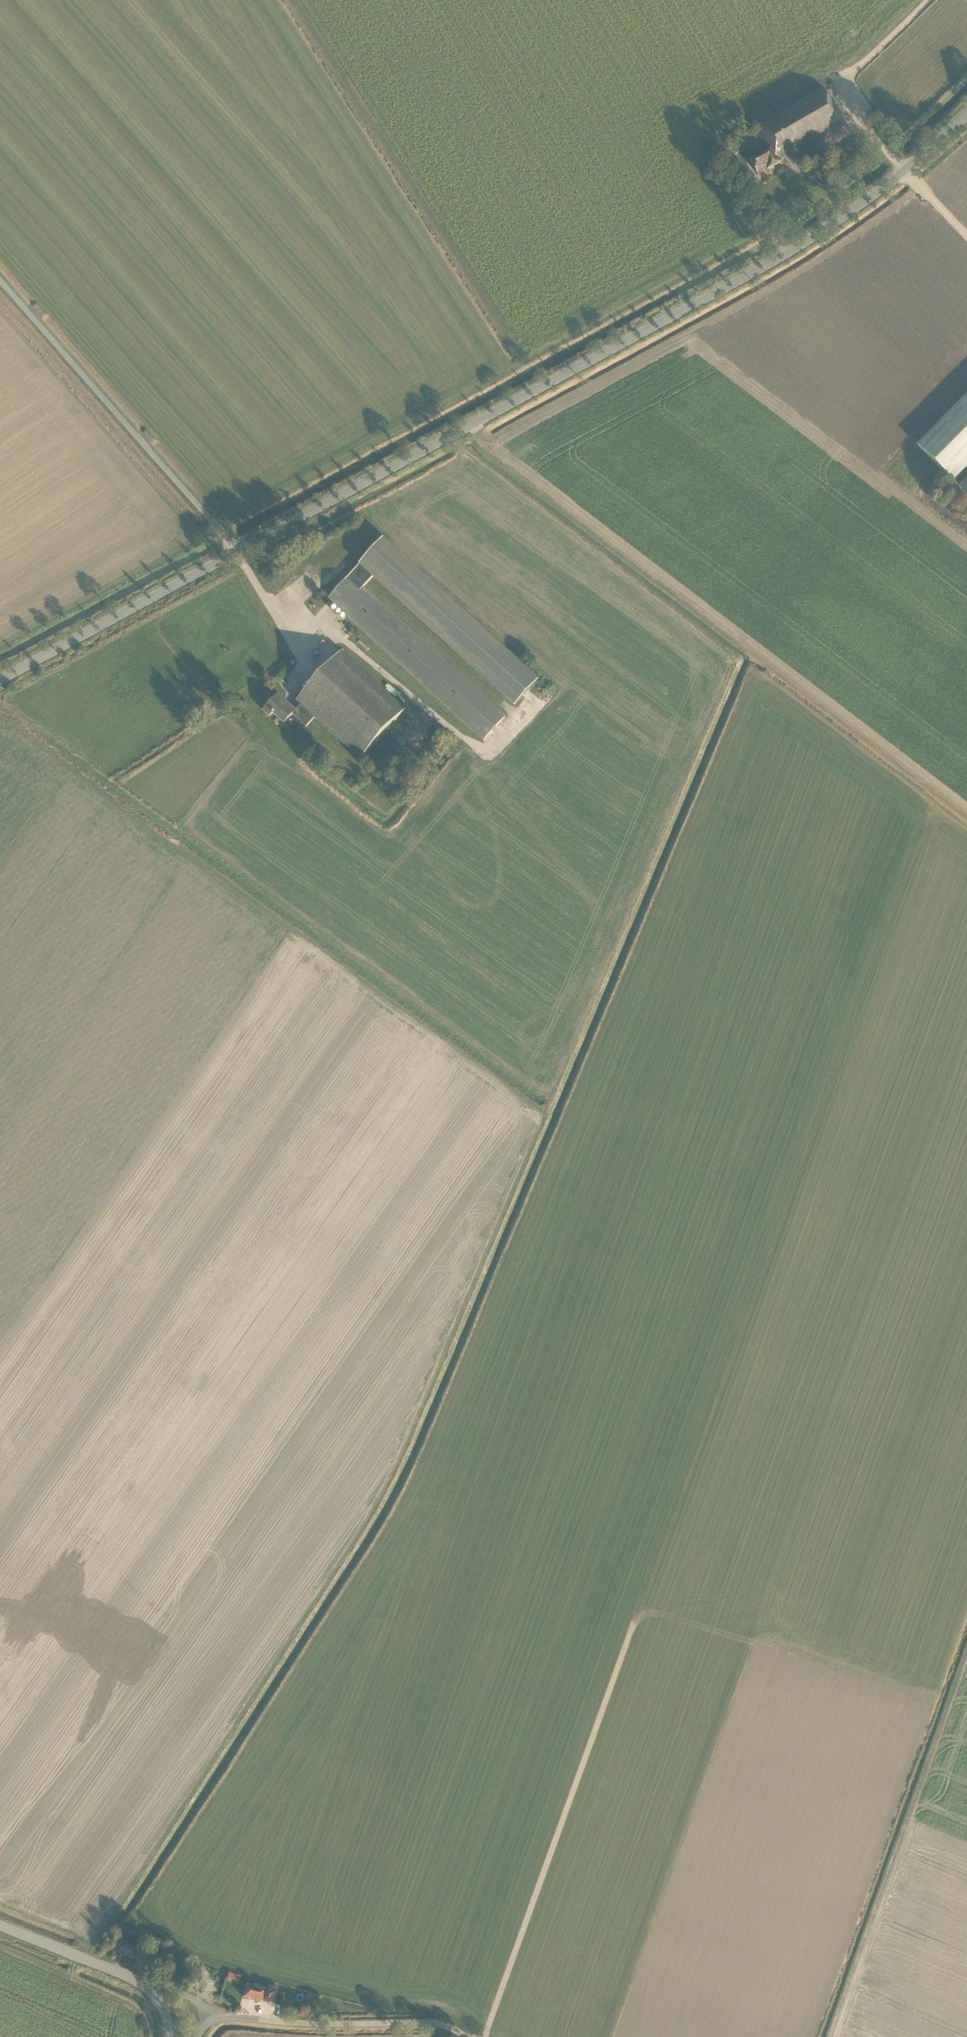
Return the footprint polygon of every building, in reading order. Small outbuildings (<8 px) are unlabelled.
[(846,126),(823,88),(755,128),(767,149),(750,159),(758,173),(767,168),(768,171),(781,163),(780,161),(785,158),(787,160),(846,126)] [(749,149),(745,139),(725,147),(730,157),(749,149)] [(966,467),(966,396),(917,446),(953,481),(966,467)] [(539,680),(384,538),(350,574),(328,598),(483,740),(505,716),(364,587),(373,577),(514,706),(539,680)] [(319,583),(301,594),(304,600),(323,589),(319,583)] [(315,716),(360,758),(405,708),(342,651),(297,700),(301,703),(295,709),(278,693),(263,709),(270,715),(273,712),(284,722),(293,713),(306,725),(315,716)] [(152,1953),(171,1962),(176,1952),(157,1943),(152,1953)] [(229,1972),(227,1979),(233,1980),(235,1974),(229,1972)] [(284,1993),(277,1991),(246,1983),(243,1996),(281,2005),(284,1993)]
